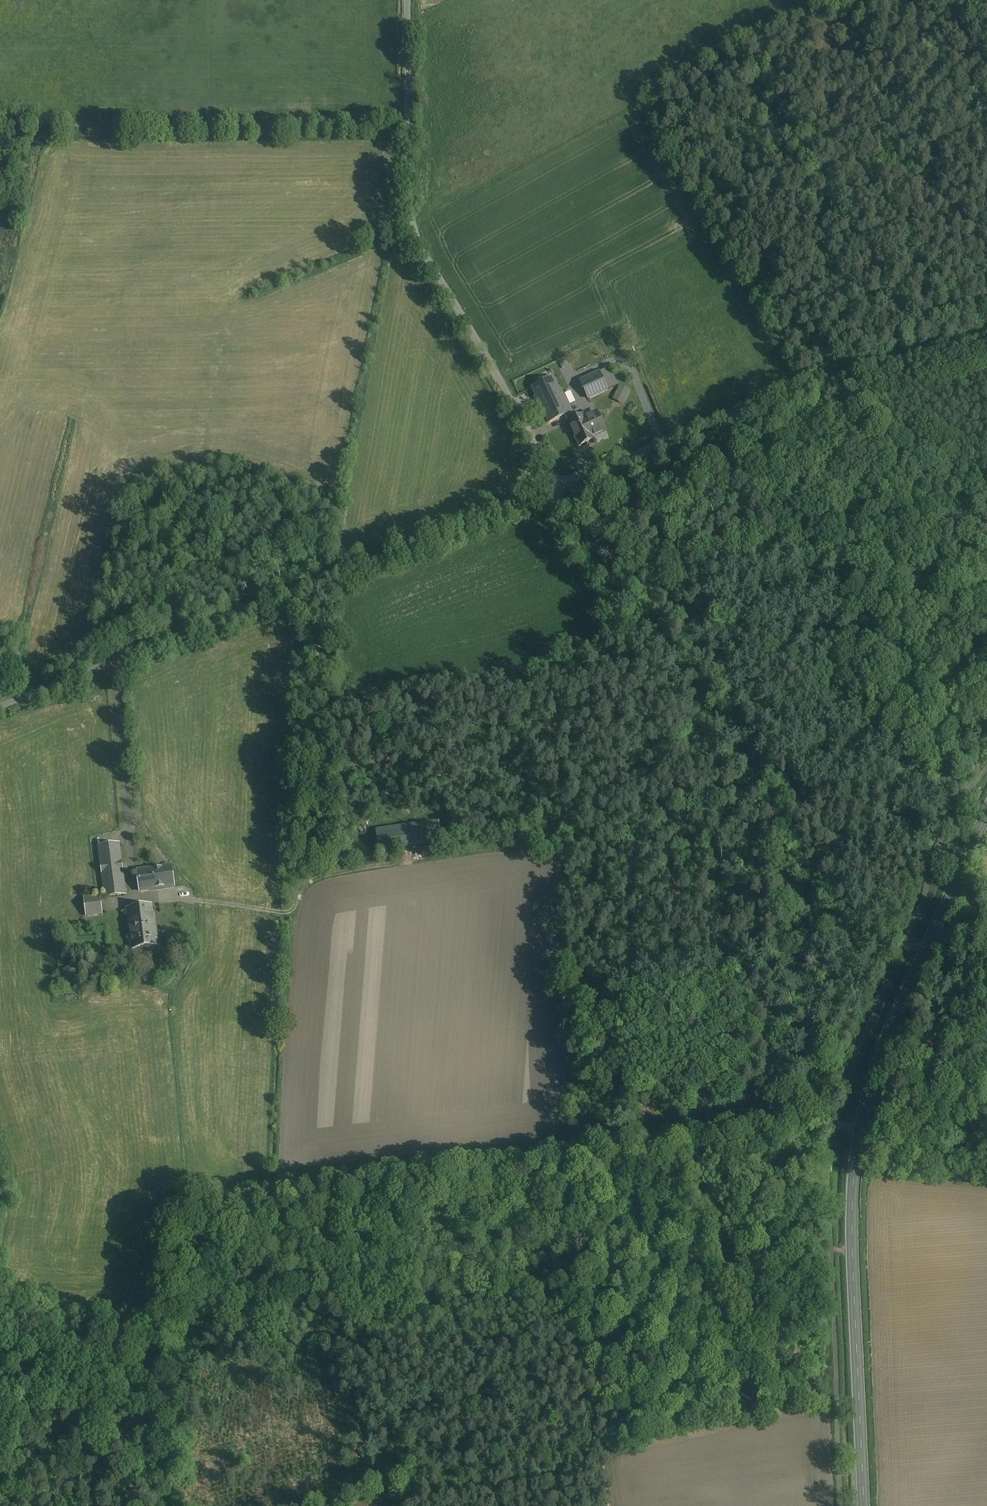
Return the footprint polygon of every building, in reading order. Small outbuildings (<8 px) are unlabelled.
[(779,255),(768,262),(773,270),(783,264),(779,255)] [(599,373),(580,382),(588,399),(595,396),(607,390),(599,373)] [(577,410),(561,375),(553,379),(561,396),(563,395),(571,413),(577,410)] [(561,396),(553,379),(533,388),(549,422),(565,415),(569,423),(574,420),(571,413),(563,395),(561,396)] [(631,391),(620,386),(616,395),(626,400),(631,391)] [(626,400),(616,395),(613,400),(624,405),(626,400)] [(598,412),(595,413),(602,430),(593,434),(595,439),(606,434),(608,433),(598,412)] [(574,420),(569,423),(573,432),(579,446),(595,439),(593,434),(602,430),(595,413),(588,416),(587,414),(574,420)] [(606,434),(595,439),(598,444),(609,439),(606,434)] [(378,832),(418,827),(420,844),(440,841),(437,820),(378,828),(378,832)] [(418,827),(378,832),(380,849),(420,844),(418,827)] [(119,844),(100,846),(106,897),(125,894),(119,844)] [(355,848),(338,851),(340,864),(357,861),(355,848)] [(171,863),(137,868),(140,890),(174,886),(171,863)] [(100,897),(85,899),(87,914),(102,913),(100,897)] [(151,905),(126,908),(131,949),(158,946),(154,914),(152,914),(151,905)]
